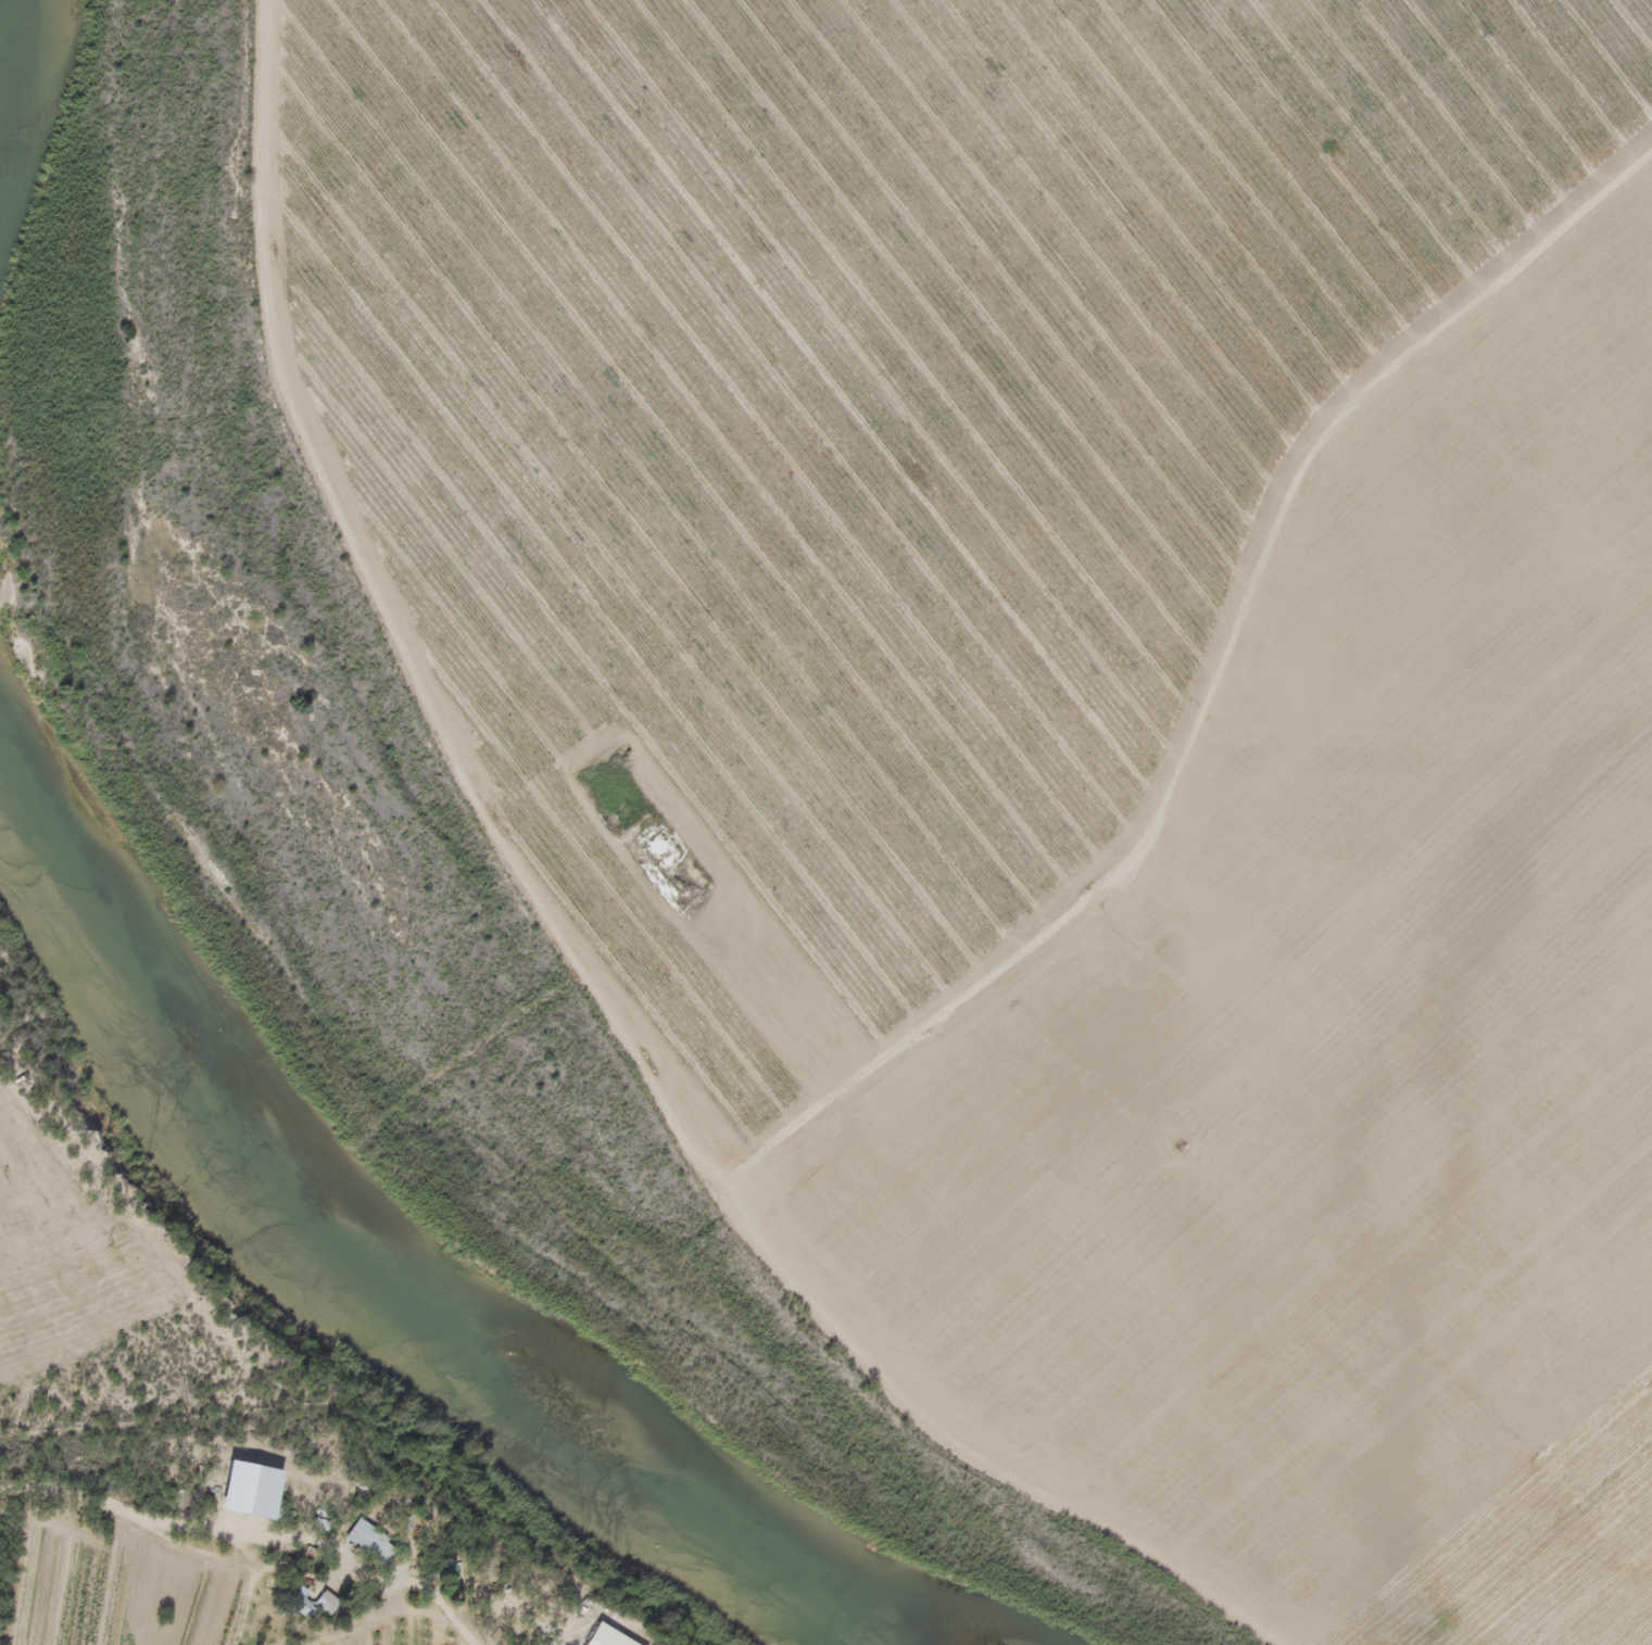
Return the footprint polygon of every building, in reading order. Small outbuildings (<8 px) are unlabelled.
[(336,1544),(377,1571),(390,1551),(349,1524),(336,1544)] [(295,1620),(305,1605),(290,1595),(280,1610),(295,1620)] [(319,1620),(331,1608),(318,1595),(306,1607),(319,1620)]
